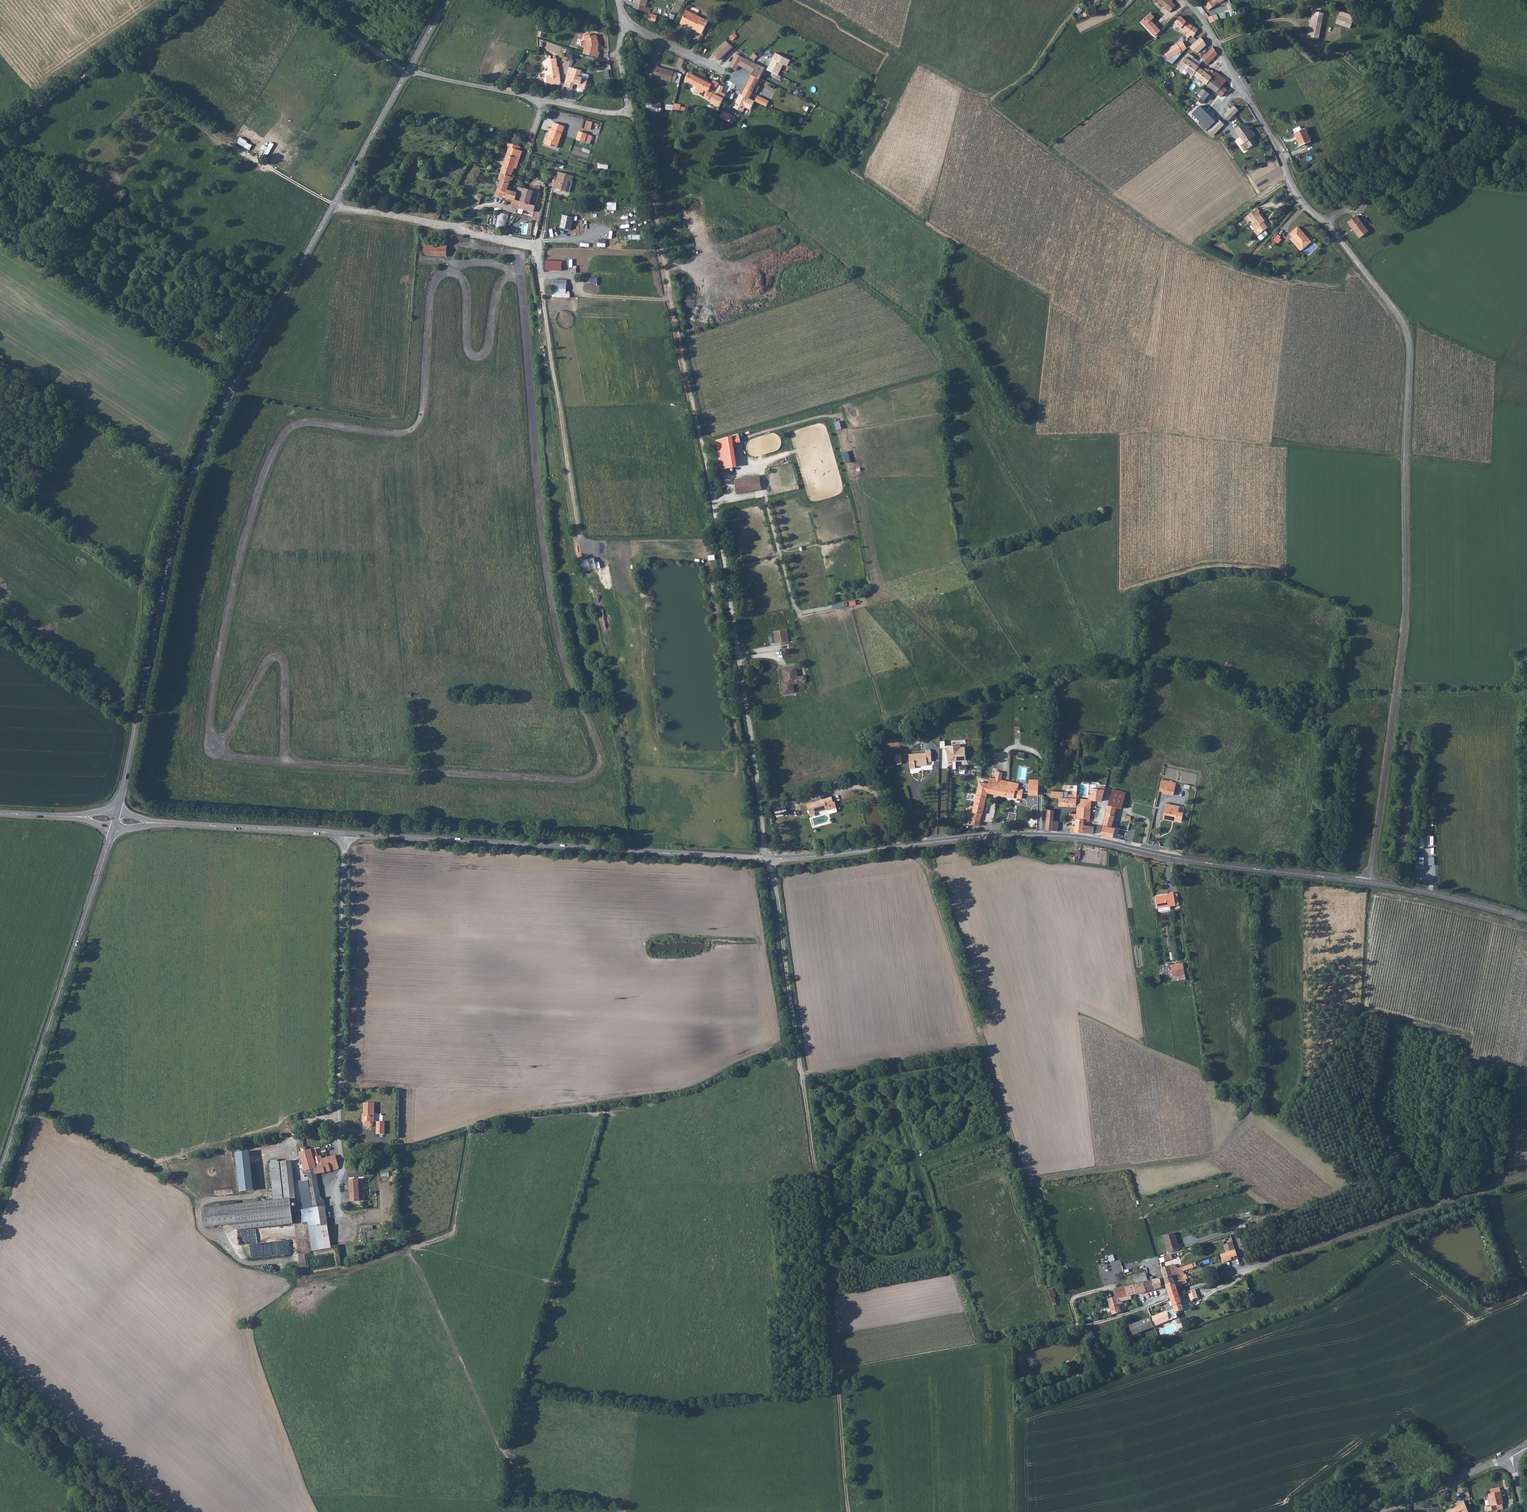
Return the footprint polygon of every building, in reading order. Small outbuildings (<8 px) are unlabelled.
[(634,4),(633,8),(637,10),(649,13),(651,9),(646,7),(648,0),(635,0),(634,4)] [(1161,3),(1171,12),(1177,6),(1172,1),(1172,0),(1164,0),(1161,3)] [(1204,3),(1208,10),(1216,5),(1215,3),(1218,1),(1218,0),(1209,0),(1204,3)] [(1150,11),(1142,19),(1155,34),(1160,29),(1151,18),(1154,15),(1150,11)] [(681,23),(679,25),(694,32),(701,35),(707,22),(686,12),(681,23)] [(656,16),(649,13),(646,20),(654,22),(656,16)] [(1310,24),(1308,39),(1318,40),(1320,25),(1322,14),(1314,13),(1312,24),(1310,24)] [(1199,28),(1197,27),(1181,15),(1175,21),(1187,30),(1185,32),(1190,36),(1190,35),(1191,35),(1192,36),(1193,35),(1199,28)] [(1337,16),(1335,24),(1344,27),(1346,19),(1337,16)] [(1208,34),(1199,28),(1193,35),(1202,41),(1201,42),(1200,44),(1200,45),(1202,46),(1203,45),(1205,45),(1206,46),(1210,39),(1208,34)] [(730,37),(734,40),(738,35),(734,32),(730,37)] [(586,48),(584,54),(599,58),(600,52),(598,51),(599,45),(597,35),(591,36),(591,35),(586,36),(587,40),(588,44),(587,48),(586,48)] [(1184,41),(1160,53),(1164,61),(1188,49),(1184,41)] [(1207,63),(1218,53),(1213,46),(1201,57),(1207,63)] [(717,49),(712,55),(723,62),(726,58),(728,59),(730,57),(718,48),(717,49)] [(1191,51),(1187,56),(1190,58),(1192,59),(1196,55),(1194,54),(1191,51)] [(750,58),(754,61),(760,54),(759,53),(757,53),(756,53),(755,54),(754,54),(750,58)] [(767,69),(777,75),(782,66),(779,65),(780,63),(786,66),(789,60),(775,53),(767,69)] [(736,54),(729,66),(737,70),(739,65),(740,63),(742,64),(745,59),(736,54)] [(545,77),(546,86),(560,85),(558,69),(557,69),(556,60),(551,60),(551,58),(547,58),(548,61),(547,61),(548,77),(545,77)] [(1185,68),(1201,79),(1206,82),(1221,95),(1227,88),(1222,84),(1226,79),(1216,70),(1214,73),(1208,68),(1205,71),(1192,59),(1190,58),(1183,66),(1185,68)] [(742,64),(741,66),(749,70),(753,62),(745,59),(742,64)] [(753,62),(749,70),(754,72),(749,82),(756,85),(757,84),(760,78),(763,71),(779,79),(781,76),(777,75),(767,69),(764,68),(753,62)] [(657,66),(653,75),(657,76),(671,81),(671,80),(674,82),(678,73),(674,72),(674,71),(664,67),(663,68),(657,66)] [(568,69),(563,88),(565,89),(566,89),(569,78),(571,78),(573,70),(568,69)] [(569,78),(566,89),(571,90),(571,89),(573,84),(578,86),(577,89),(584,91),(586,81),(582,80),(582,78),(579,77),(580,71),(573,70),(571,78),(569,78)] [(697,87),(695,93),(700,95),(701,92),(703,90),(706,82),(689,73),(685,80),(697,87)] [(706,82),(703,90),(707,91),(705,95),(707,96),(706,99),(709,100),(716,89),(717,88),(719,84),(719,83),(714,80),(712,84),(706,82)] [(749,82),(742,95),(743,96),(749,99),(753,91),(756,85),(749,82)] [(723,86),(720,84),(711,101),(715,103),(715,105),(717,106),(718,104),(719,105),(725,95),(721,93),(725,87),(723,86)] [(1197,93),(1194,96),(1199,102),(1209,92),(1202,87),(1198,92),(1197,90),(1196,91),(1196,92),(1196,93),(1197,93)] [(742,95),(740,94),(734,108),(743,112),(745,107),(751,110),(755,101),(749,99),(743,96),(742,95)] [(758,96),(755,101),(766,106),(767,106),(769,101),(758,96)] [(652,111),(662,111),(662,108),(659,108),(659,102),(653,101),(652,111)] [(1215,117),(1199,102),(1191,110),(1208,125),(1215,117)] [(681,104),(675,103),(673,109),(686,111),(687,108),(681,106),(681,104)] [(1222,113),(1227,118),(1237,108),(1232,103),(1222,113)] [(722,113),(720,118),(729,122),(733,115),(725,112),(724,114),(722,113)] [(591,129),(594,121),(587,119),(585,127),(591,129)] [(1255,141),(1242,121),(1233,127),(1242,141),(1238,144),(1242,149),(1255,141)] [(546,138),(545,144),(548,145),(557,148),(564,127),(558,125),(558,127),(553,126),(549,139),(546,138)] [(1306,126),(1295,131),(1298,137),(1301,144),(1312,139),(1306,126)] [(579,132),(576,140),(585,143),(587,134),(579,132)] [(519,150),(520,147),(509,143),(507,149),(509,149),(507,155),(517,158),(518,158),(518,159),(520,159),(523,152),(519,150)] [(505,161),(501,174),(511,177),(518,159),(518,158),(517,158),(507,155),(505,161)] [(501,174),(499,173),(497,179),(501,180),(496,195),(504,198),(512,201),(511,204),(519,207),(525,190),(518,188),(516,193),(507,190),(511,177),(501,174)] [(571,184),(573,179),(558,174),(556,179),(557,179),(554,189),(554,191),(565,194),(569,183),(571,184)] [(517,213),(521,214),(522,210),(533,213),(538,194),(537,193),(532,192),(525,190),(519,207),(518,209),(517,213)] [(1262,207),(1252,215),(1264,230),(1266,229),(1267,230),(1272,227),(1268,221),(1270,220),(1264,212),(1265,211),(1262,207)] [(591,218),(598,219),(599,211),(592,210),(591,218)] [(507,228),(509,213),(499,212),(497,227),(507,228)] [(1361,234),(1368,227),(1354,213),(1347,220),(1361,234)] [(559,229),(570,231),(573,219),(562,216),(559,229)] [(1295,236),(1305,247),(1305,248),(1314,242),(1301,226),(1293,233),(1295,236)] [(1302,250),(1305,247),(1295,236),(1293,238),(1302,250)] [(425,242),(424,255),(447,257),(448,244),(425,242)] [(554,278),(553,296),(571,297),(571,291),(567,291),(568,279),(554,278)] [(723,461),(724,468),(737,466),(733,443),(740,441),(739,434),(716,440),(720,461),(723,461)] [(759,475),(735,478),(737,493),(762,489),(759,475)] [(787,630),(789,643),(797,642),(795,630),(787,630)] [(804,672),(801,672),(800,667),(789,668),(791,681),(788,681),(789,694),(800,693),(799,682),(802,682),(803,684),(811,684),(813,682),(812,678),(810,676),(804,677),(804,672)] [(947,760),(965,759),(964,746),(960,746),(960,744),(947,745),(947,760)] [(910,768),(915,768),(915,764),(926,764),(926,762),(931,762),(931,751),(926,751),(926,753),(909,754),(910,768)] [(998,777),(993,776),(991,782),(1002,785),(1008,786),(1009,780),(1004,779),(998,777)] [(1020,786),(1021,783),(1011,780),(1009,780),(1008,786),(1020,789),(1020,786)] [(989,792),(1000,795),(1002,785),(991,782),(983,781),(974,811),(972,811),(970,818),(974,819),(974,821),(978,822),(978,820),(981,820),(989,792)] [(1174,792),(1175,785),(1164,783),(1160,782),(1159,789),(1164,790),(1165,791),(1174,792)] [(1040,784),(1031,784),(1030,794),(1040,795),(1040,784)] [(1020,789),(1008,786),(1002,785),(1000,795),(1016,799),(1016,797),(1023,798),(1025,791),(1023,790),(1024,787),(1020,786),(1020,789)] [(1115,807),(1120,808),(1124,792),(1111,788),(1098,834),(1111,837),(1113,827),(1110,827),(1115,807)] [(1061,801),(1060,805),(1078,805),(1078,798),(1078,792),(1078,790),(1075,790),(1075,794),(1073,794),(1073,798),(1069,797),(1069,794),(1069,791),(1053,790),(1052,796),(1058,797),(1058,800),(1061,801)] [(812,814),(830,809),(829,805),(836,803),(835,797),(809,804),(812,814)] [(1179,806),(1165,803),(1162,819),(1171,820),(1171,819),(1181,821),(1182,812),(1177,811),(1179,806)] [(1078,813),(1078,819),(1085,820),(1086,805),(1079,805),(1078,813)] [(1071,825),(1071,831),(1084,832),(1085,822),(1085,820),(1078,819),(1077,819),(1077,825),(1071,825)] [(1094,824),(1092,823),(1091,823),(1085,822),(1084,832),(1095,834),(1094,825),(1094,824)] [(1080,861),(1081,851),(1076,851),(1076,855),(1068,854),(1067,860),(1080,861)] [(1156,894),(1158,910),(1170,909),(1170,904),(1176,903),(1175,892),(1175,890),(1169,891),(1170,892),(1156,894)] [(1181,962),(1169,963),(1170,974),(1182,973),(1181,962)] [(363,1115),(362,1115),(362,1122),(363,1122),(363,1126),(364,1127),(371,1128),(372,1126),(373,1123),(374,1123),(375,1103),(363,1103),(363,1115)] [(377,1122),(376,1134),(385,1134),(385,1122),(377,1122)] [(314,1157),(312,1149),(300,1152),(304,1171),(317,1168),(314,1157)] [(241,1191),(254,1190),(249,1151),(236,1153),(241,1191)] [(315,1174),(339,1169),(335,1155),(329,1157),(322,1159),(322,1155),(314,1157),(317,1168),(314,1169),(315,1174)] [(379,1159),(381,1172),(393,1170),(390,1157),(379,1159)] [(292,1161),(280,1162),(285,1199),(289,1198),(296,1198),(292,1161)] [(274,1200),(285,1199),(280,1162),(270,1163),(274,1200)] [(315,1174),(314,1169),(304,1171),(305,1176),(308,1175),(308,1180),(313,1207),(324,1206),(326,1205),(325,1200),(320,1200),(315,1174)] [(308,1180),(299,1181),(304,1209),(313,1207),(308,1180)] [(363,1200),(362,1180),(351,1180),(352,1201),(363,1200)] [(292,1224),(289,1198),(285,1199),(274,1200),(204,1209),(206,1227),(237,1224),(238,1230),(292,1224)] [(304,1209),(301,1210),(303,1223),(309,1222),(310,1228),(328,1225),(324,1206),(313,1207),(304,1209)] [(328,1225),(310,1228),(313,1250),(331,1248),(328,1225)] [(1179,1248),(1174,1232),(1164,1235),(1169,1251),(1179,1248)] [(1227,1244),(1229,1251),(1238,1248),(1236,1241),(1227,1244)] [(1226,1261),(1241,1257),(1238,1248),(1229,1251),(1223,1253),(1226,1261)] [(1173,1275),(1177,1274),(1177,1273),(1175,1268),(1172,1266),(1162,1269),(1165,1277),(1170,1276),(1171,1275),(1173,1275)] [(1146,1282),(1145,1278),(1144,1274),(1132,1277),(1133,1285),(1140,1283),(1146,1282)] [(1145,1278),(1146,1282),(1149,1290),(1161,1287),(1158,1280),(1152,1280),(1151,1276),(1145,1278)] [(1172,1283),(1170,1276),(1165,1277),(1163,1277),(1165,1285),(1172,1283)] [(1149,1290),(1146,1282),(1140,1283),(1142,1292),(1149,1290)] [(1140,1283),(1133,1285),(1129,1285),(1132,1294),(1135,1293),(1142,1292),(1140,1283)] [(1166,1291),(1174,1289),(1173,1286),(1172,1283),(1165,1285),(1166,1291)] [(1124,1287),(1126,1296),(1129,1295),(1132,1294),(1129,1285),(1126,1286),(1124,1287)] [(1111,1290),(1113,1298),(1113,1299),(1126,1296),(1124,1287),(1111,1290)] [(1203,1298),(1200,1288),(1193,1290),(1197,1301),(1199,1301),(1198,1299),(1203,1298)] [(1171,1307),(1173,1312),(1181,1309),(1176,1294),(1168,1296),(1171,1307)] [(1126,1296),(1113,1299),(1115,1306),(1107,1308),(1109,1315),(1121,1311),(1119,1302),(1131,1300),(1129,1295),(1126,1296)] [(1115,1306),(1113,1299),(1113,1298),(1105,1300),(1107,1308),(1115,1306)] [(1168,1318),(1171,1317),(1174,1315),(1173,1312),(1171,1307),(1164,1309),(1168,1318)] [(1164,1309),(1149,1315),(1152,1324),(1168,1318),(1164,1309)] [(1126,1324),(1129,1333),(1152,1324),(1149,1315),(1126,1324)] [(1500,1489),(1492,1490),(1492,1494),(1489,1495),(1492,1508),(1487,1510),(1488,1511),(1498,1511),(1497,1508),(1504,1506),(1500,1489)] [(1454,1510),(1448,1511),(1469,1511),(1466,1502),(1457,1504),(1459,1510),(1455,1511),(1454,1510)]
